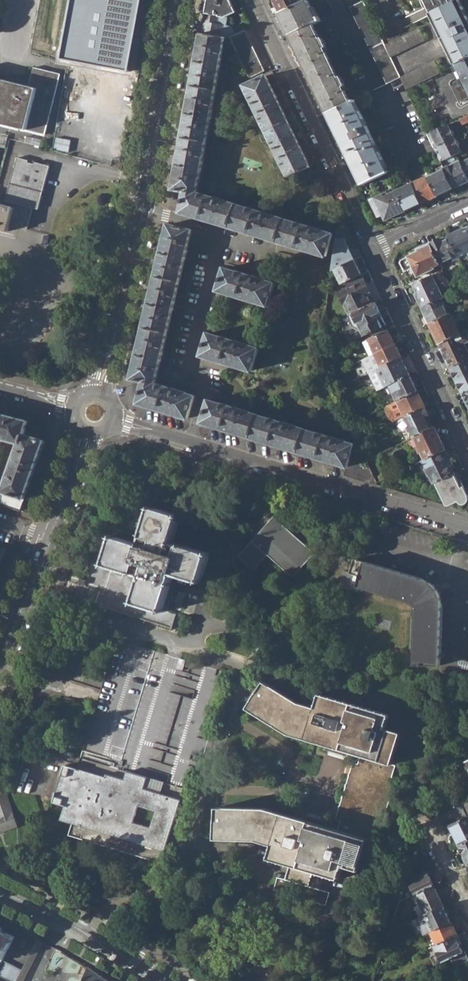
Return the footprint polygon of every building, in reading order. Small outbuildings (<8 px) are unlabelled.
[(66,56),(130,68),(143,0),(76,0),(66,56)] [(204,14),(224,17),(225,17),(235,12),(229,0),(207,0),(204,14)] [(280,14),(301,4),(299,0),(273,0),(280,14)] [(280,14),(291,37),(313,26),(319,24),(308,0),(301,4),(280,14)] [(334,16),(345,10),(341,0),(326,0),(334,16)] [(433,13),(460,1),(460,0),(420,0),(424,9),(430,6),(433,13)] [(458,65),(467,60),(467,17),(460,1),(433,13),(458,65)] [(387,84),(400,78),(390,57),(384,45),(381,38),(364,2),(351,8),(387,84)] [(201,34),(202,34),(220,37),(224,17),(204,14),(201,34)] [(291,37),(328,113),(350,103),(345,92),(346,91),(338,75),(337,76),(326,53),(327,52),(320,37),(318,37),(313,26),(291,37)] [(419,29),(384,45),(390,57),(425,41),(419,29)] [(231,37),(249,77),(263,70),(244,31),(231,37)] [(225,38),(220,37),(202,34),(200,44),(199,44),(193,75),(195,75),(184,125),(186,126),(182,148),(180,148),(175,178),(176,178),(174,189),(186,191),(182,212),(327,257),(333,234),(325,231),(293,221),(292,222),(277,217),(278,216),(245,206),(245,207),(229,203),(229,201),(197,192),(202,171),(210,119),(212,119),(213,109),(212,109),(223,58),(222,57),(225,38)] [(458,65),(451,69),(457,82),(452,84),(461,103),(467,100),(467,60),(458,65)] [(435,61),(400,78),(406,90),(415,86),(419,84),(440,74),(435,61)] [(46,135),(61,75),(34,68),(29,86),(0,78),(0,123),(46,135)] [(269,140),(288,178),(310,168),(265,75),(244,86),(249,95),(248,95),(270,139),(269,140)] [(419,84),(415,86),(421,99),(425,97),(419,84)] [(352,95),(354,101),(373,91),(371,86),(352,95)] [(354,101),(350,103),(328,113),(363,185),(389,173),(354,101)] [(430,118),(436,131),(440,129),(434,116),(430,118)] [(427,136),(441,162),(456,155),(461,152),(448,125),(440,129),(436,131),(427,136)] [(7,147),(10,134),(0,132),(0,145),(7,147)] [(48,168),(32,164),(32,166),(26,164),(26,162),(15,160),(3,206),(0,205),(0,228),(8,230),(11,221),(17,223),(17,226),(27,228),(32,209),(37,210),(48,168)] [(445,171),(453,189),(467,182),(467,180),(461,164),(445,171)] [(444,170),(428,177),(437,197),(453,189),(445,171),(444,170)] [(428,177),(413,185),(422,204),(437,197),(428,177)] [(404,187),(396,191),(405,211),(422,204),(413,185),(411,180),(403,184),(404,187)] [(385,220),(405,211),(396,191),(388,195),(386,193),(370,200),(378,217),(382,215),(385,220)] [(139,403),(189,418),(196,395),(155,383),(161,360),(162,360),(164,352),(163,352),(172,311),(174,311),(176,301),(174,300),(185,260),(187,251),(186,250),(192,230),(168,224),(166,237),(165,237),(158,265),(159,266),(155,285),(154,285),(146,317),(147,317),(143,337),(142,337),(134,367),(136,368),(133,379),(144,382),(139,403)] [(449,236),(458,256),(459,257),(467,253),(467,254),(467,230),(464,232),(463,229),(449,236)] [(449,236),(431,244),(436,257),(440,264),(458,256),(449,236)] [(335,246),(344,265),(354,261),(344,238),(336,242),(335,246)] [(401,263),(405,272),(436,257),(431,244),(411,253),(412,255),(403,259),(401,263)] [(433,267),(440,264),(436,257),(405,272),(409,280),(434,269),(433,267)] [(342,284),(346,283),(361,275),(354,261),(344,265),(335,270),(342,284)] [(218,290),(268,306),(276,284),(262,279),(262,278),(226,268),(218,290)] [(340,293),(350,316),(354,314),(375,304),(361,275),(346,283),(347,285),(341,288),(342,292),(340,293)] [(412,286),(423,308),(442,299),(444,297),(433,276),(412,286)] [(423,308),(431,325),(450,316),(442,299),(423,308)] [(386,325),(375,304),(354,314),(359,321),(365,335),(386,325)] [(354,323),(359,321),(354,314),(350,316),(354,323)] [(431,325),(441,345),(462,335),(452,315),(450,316),(431,325)] [(388,331),(369,340),(376,354),(395,344),(388,331)] [(452,369),(467,362),(467,349),(465,343),(467,342),(467,335),(467,332),(462,335),(441,345),(452,369)] [(202,356),(253,371),(259,349),(251,346),(251,345),(210,333),(202,356)] [(363,343),(370,357),(376,354),(369,340),(363,343)] [(401,358),(395,344),(376,354),(382,367),(401,358)] [(370,357),(377,370),(382,367),(376,354),(370,357)] [(377,391),(390,385),(410,376),(401,358),(382,367),(377,370),(369,374),(377,391)] [(458,382),(467,377),(467,362),(452,369),(458,382)] [(390,385),(398,401),(417,392),(410,376),(390,385)] [(464,394),(467,392),(467,377),(458,382),(464,394)] [(405,417),(425,408),(417,392),(398,401),(386,406),(388,409),(386,412),(389,419),(393,420),(394,422),(405,417)] [(347,466),(349,460),(354,444),(344,441),(344,440),(314,431),(313,432),(300,428),(301,427),(267,416),(266,418),(250,413),(251,412),(219,402),(218,403),(209,400),(203,422),(347,466)] [(21,442),(0,501),(0,502),(20,509),(34,472),(38,473),(41,468),(36,466),(45,440),(25,433),(28,420),(6,414),(8,409),(2,407),(1,412),(0,412),(0,436),(21,442)] [(412,438),(414,437),(435,427),(425,408),(405,417),(410,427),(408,429),(412,438)] [(357,429),(354,422),(348,425),(352,432),(357,429)] [(414,437),(425,460),(446,450),(435,427),(414,437)] [(425,469),(435,482),(456,472),(446,450),(425,460),(424,461),(427,468),(425,469)] [(187,474),(202,478),(206,464),(192,460),(187,474)] [(376,484),(368,466),(349,460),(347,466),(345,474),(376,484)] [(456,472),(435,482),(446,505),(450,506),(458,503),(460,505),(463,505),(467,503),(467,501),(467,496),(456,472)] [(227,508),(229,526),(256,522),(253,504),(227,508)] [(80,577),(78,583),(73,581),(69,596),(95,604),(172,627),(175,617),(182,619),(183,616),(176,614),(176,613),(165,610),(174,583),(171,582),(175,571),(201,579),(210,552),(171,541),(180,514),(153,506),(141,543),(101,532),(86,579),(80,577)] [(255,540),(303,582),(322,561),(274,519),(255,540)] [(416,663),(442,664),(443,597),(441,591),(436,584),(429,580),(351,556),(347,570),(339,567),(334,583),(352,589),(353,583),(415,602),(418,606),(416,663)] [(185,617),(183,616),(182,619),(184,620),(184,621),(191,623),(192,617),(186,615),(185,617)] [(118,638),(97,706),(152,722),(172,655),(118,638)] [(229,672),(172,655),(152,722),(209,739),(229,672)] [(467,684),(467,666),(447,660),(443,677),(467,684)] [(274,890),(326,906),(335,878),(341,879),(345,865),(360,871),(369,840),(373,841),(377,829),(381,830),(397,778),(392,777),(396,765),(392,764),(402,733),(386,728),(389,715),(320,693),(316,707),(300,702),(266,681),(248,708),(291,734),(362,757),(359,764),(355,763),(337,820),(343,821),(340,831),(270,808),(219,808),(218,839),(259,839),(275,844),(270,858),(290,864),(285,879),(278,877),(274,890)] [(70,834),(164,862),(171,865),(209,739),(152,722),(97,706),(79,768),(67,764),(54,801),(66,805),(62,819),(73,823),(70,834)] [(17,826),(8,790),(0,792),(0,831),(17,826)] [(459,845),(467,841),(467,816),(450,825),(459,845)] [(467,864),(467,841),(459,845),(467,864)] [(411,882),(416,892),(435,884),(428,870),(414,878),(415,880),(411,882)] [(416,892),(426,914),(445,905),(435,884),(416,892)] [(426,933),(432,930),(452,920),(445,905),(426,914),(419,918),(426,933)] [(432,930),(438,944),(459,934),(452,920),(432,930)] [(9,980),(14,980),(20,970),(1,960),(13,936),(0,930),(0,977),(9,980)] [(441,962),(451,957),(466,950),(459,934),(438,944),(434,946),(441,962)] [(14,980),(22,980),(43,943),(37,939),(20,970),(14,980)] [(466,950),(451,957),(455,966),(467,960),(467,953),(466,950)] [(88,968),(83,980),(110,980),(88,968)]
